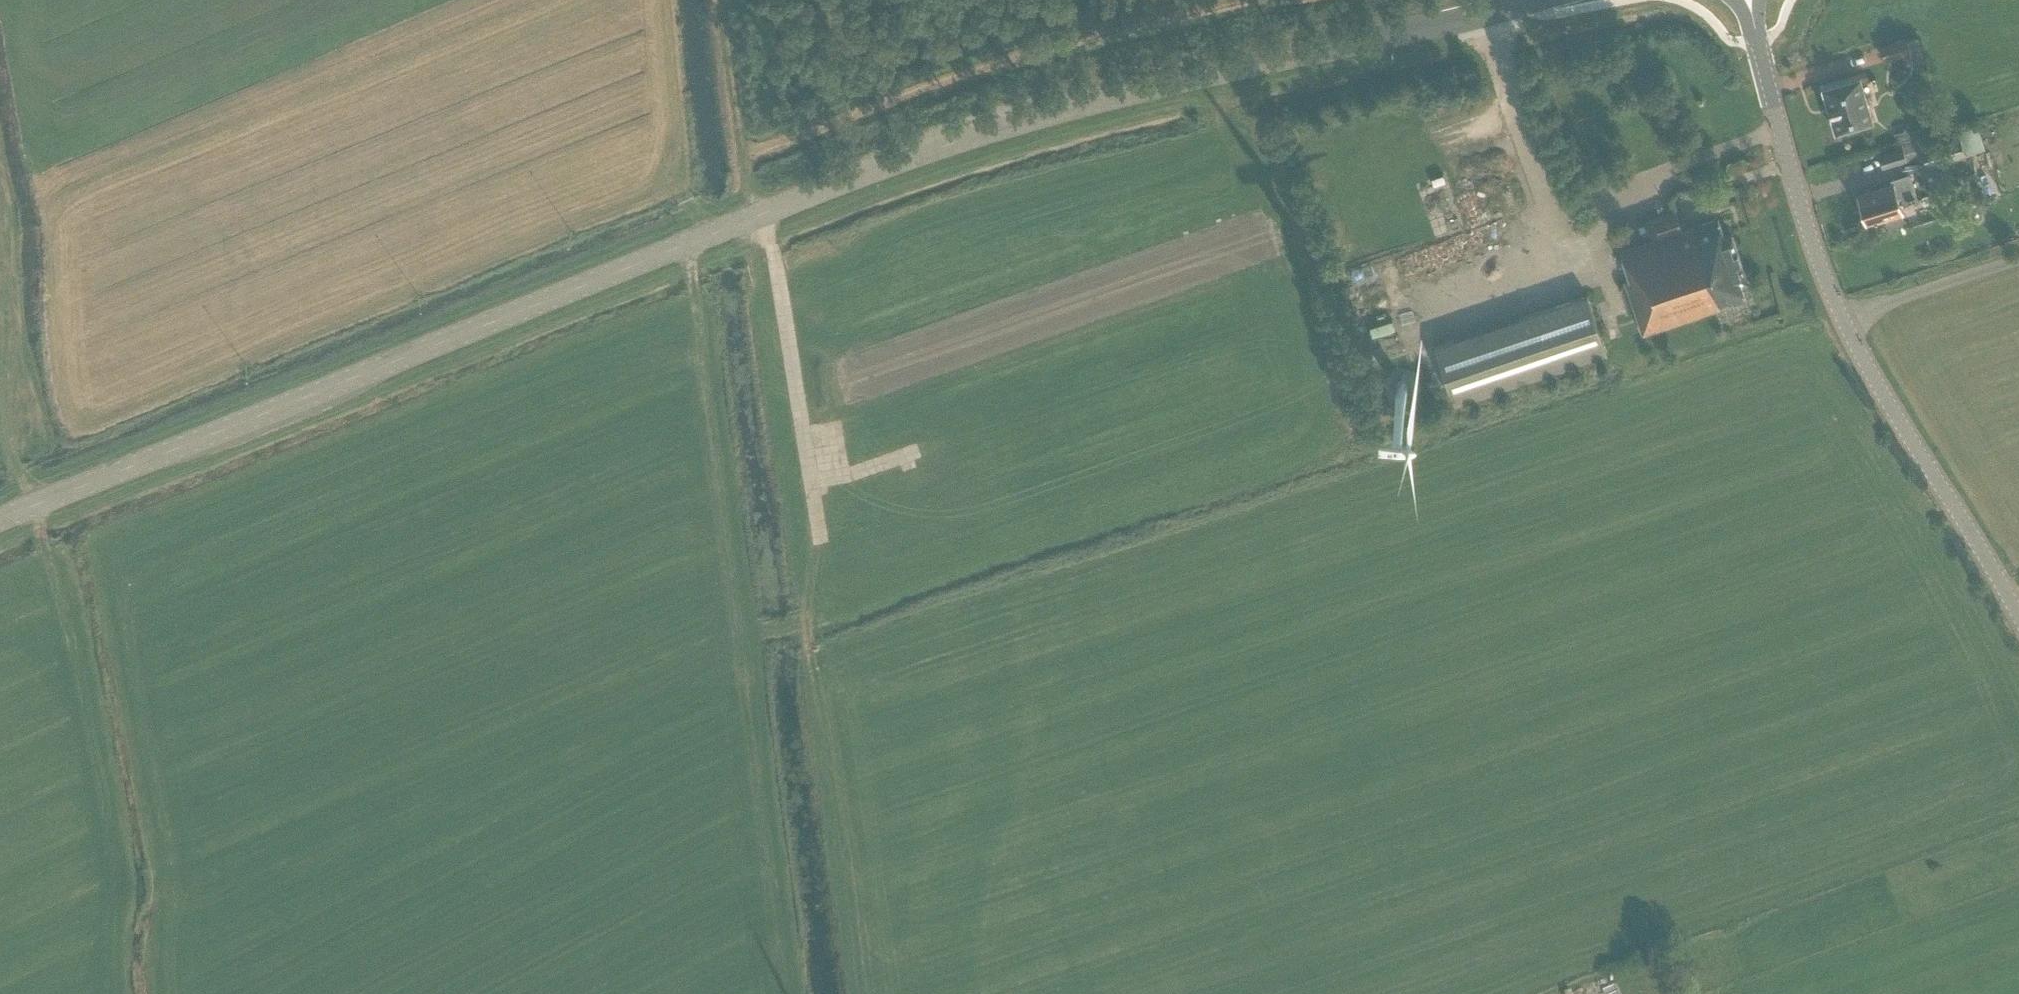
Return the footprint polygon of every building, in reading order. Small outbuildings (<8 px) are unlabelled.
[(1861,84),(1867,82),(1866,77),(1822,90),(1834,133),(1872,122),(1861,84)] [(1977,126),(1958,132),(1920,145),(1919,141),(1901,146),(1883,152),(1888,168),(1906,162),(1924,156),(1928,168),(1965,155),(1985,149),(1977,126)] [(1908,130),(1896,134),(1899,143),(1911,139),(1909,131),(1908,130)] [(1899,206),(1916,201),(1908,175),(1890,180),(1891,185),(1857,196),(1862,213),(1860,214),(1862,219),(1864,221),(1865,225),(1885,219),(1887,224),(1891,225),(1900,222),(1903,218),(1901,214),(1899,206)] [(1738,284),(1746,281),(1731,235),(1723,237),(1718,220),(1682,232),(1675,212),(1646,222),(1653,242),(1620,253),(1627,273),(1622,275),(1642,336),(1744,302),(1738,284)] [(1450,400),(1603,349),(1584,292),(1432,343),(1450,400)]
